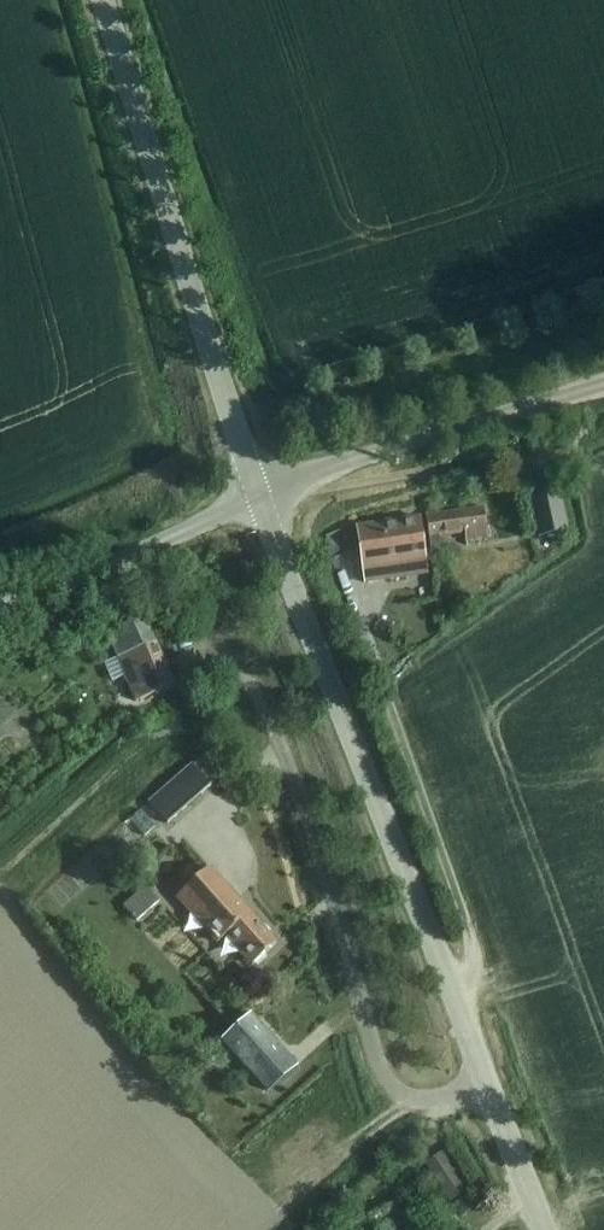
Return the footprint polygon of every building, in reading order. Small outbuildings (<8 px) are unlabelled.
[(560,494),(532,500),(540,537),(568,531),(560,494)] [(483,510),(426,518),(431,552),(441,551),(440,539),(467,535),(468,541),(487,539),(483,510)] [(358,528),(366,584),(408,578),(406,564),(426,561),(420,519),(358,528)] [(151,620),(113,635),(140,707),(179,692),(151,620)] [(114,647),(100,653),(107,671),(121,666),(114,647)] [(193,765),(150,803),(168,825),(212,787),(193,765)] [(139,800),(128,809),(144,828),(155,819),(139,800)] [(231,890),(212,869),(180,898),(220,943),(228,938),(253,965),(277,944),(230,892),(231,890)] [(146,887),(124,907),(137,922),(159,903),(146,887)] [(254,1017),(225,1042),(269,1092),(298,1067),(254,1017)] [(312,1086),(302,1094),(315,1112),(326,1104),(312,1086)] [(443,1154),(427,1165),(451,1202),(468,1191),(443,1154)]
